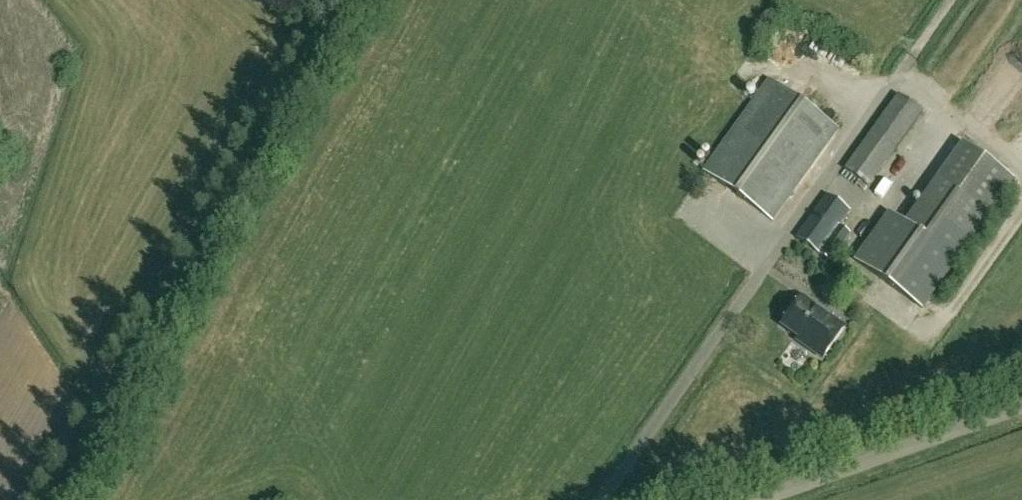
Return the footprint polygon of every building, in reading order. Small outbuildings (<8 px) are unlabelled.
[(778,38),(772,63),(791,68),(797,43),(778,38)] [(754,75),(744,80),(751,94),(760,89),(754,75)] [(839,131),(770,81),(704,172),(773,222),(839,131)] [(922,114),(899,97),(845,171),(868,188),(922,114)] [(964,146),(916,211),(906,225),(889,213),(854,261),(920,309),(1014,182),(964,146)] [(850,212),(827,196),(797,238),(830,261),(849,234),(839,227),(850,212)] [(783,326),(801,338),(802,337),(812,344),(808,349),(823,359),(845,328),(803,298),(783,326)]
